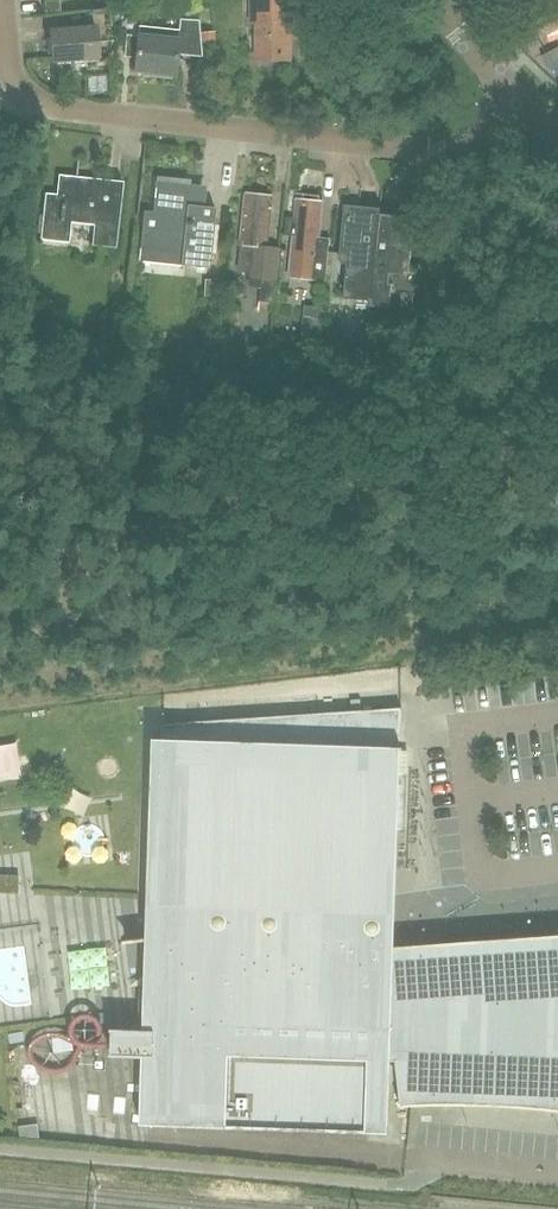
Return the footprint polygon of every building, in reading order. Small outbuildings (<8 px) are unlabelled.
[(297,0),(252,0),(252,28),(257,28),(257,59),(292,59),(291,33),(297,34),(297,0)] [(86,28),(51,31),(54,62),(99,58),(97,42),(117,41),(113,8),(84,10),(86,28)] [(184,20),(182,40),(160,38),(161,30),(141,28),(141,36),(128,35),(126,53),(136,55),(135,69),(175,74),(177,54),(201,56),(201,46),(199,32),(198,21),(184,20)] [(201,46),(216,44),(215,31),(199,32),(201,46)] [(114,249),(122,182),(75,176),(74,184),(62,182),(60,197),(44,195),(39,240),(69,243),(71,223),(93,226),(91,246),(114,249)] [(142,250),(182,253),(180,266),(209,269),(215,208),(198,206),(200,190),(194,189),(195,184),(160,180),(156,215),(146,214),(142,250)] [(278,281),(281,248),(267,246),(272,198),(246,195),(241,244),(243,245),(241,271),(251,273),(250,287),(261,288),(261,302),(274,302),(276,281),(278,281)] [(319,203),(319,197),(304,196),(304,201),(297,201),(295,217),(288,216),(286,234),(293,235),(289,276),(327,280),(330,239),(320,238),(323,203),(319,203)] [(374,282),(380,214),(381,208),(345,205),(340,260),(343,264),(358,265),(358,275),(354,275),(352,299),(371,301),(374,282)] [(374,282),(371,301),(371,307),(391,308),(393,284),(390,284),(391,274),(406,276),(410,272),(415,217),(380,214),(374,282)] [(317,348),(320,323),(305,321),(303,346),(317,348)] [(145,1057),(142,1125),(390,1134),(390,1131),(382,1131),(384,1061),(397,1061),(400,1103),(401,1106),(433,1105),(458,1105),(485,1106),(511,1107),(535,1109),(557,1111),(557,935),(401,946),(388,947),(395,750),(403,751),(403,747),(400,747),(402,710),(402,707),(162,725),(146,1032),(114,1030),(114,1037),(113,1048),(113,1055),(145,1057)] [(94,1046),(92,1036),(82,1038),(87,1060),(111,1055),(108,1043),(94,1046)]
